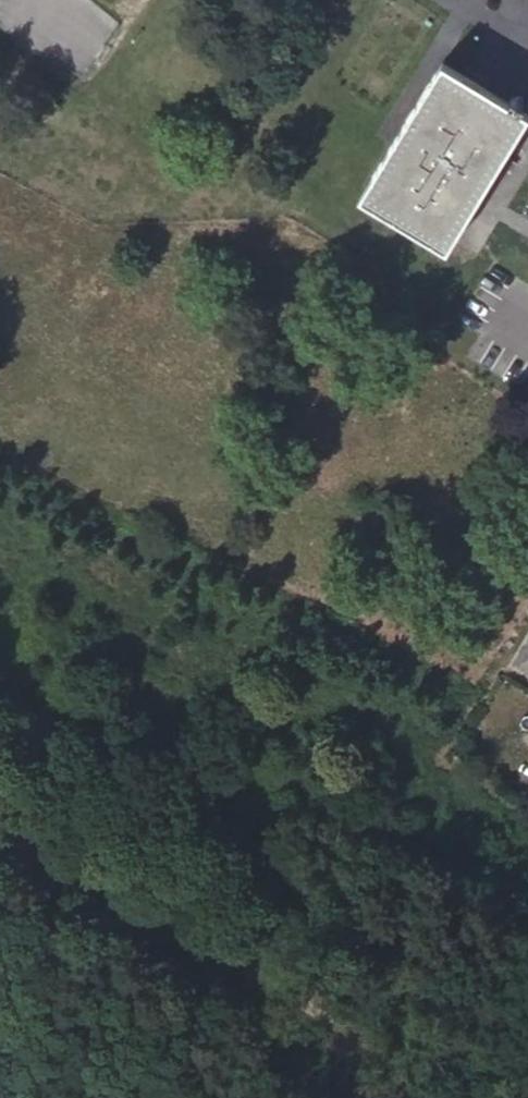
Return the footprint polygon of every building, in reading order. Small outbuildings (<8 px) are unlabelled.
[(510,104),(442,63),(361,195),(446,247),(527,114),(522,112),(526,106),(514,99),(510,104)]
